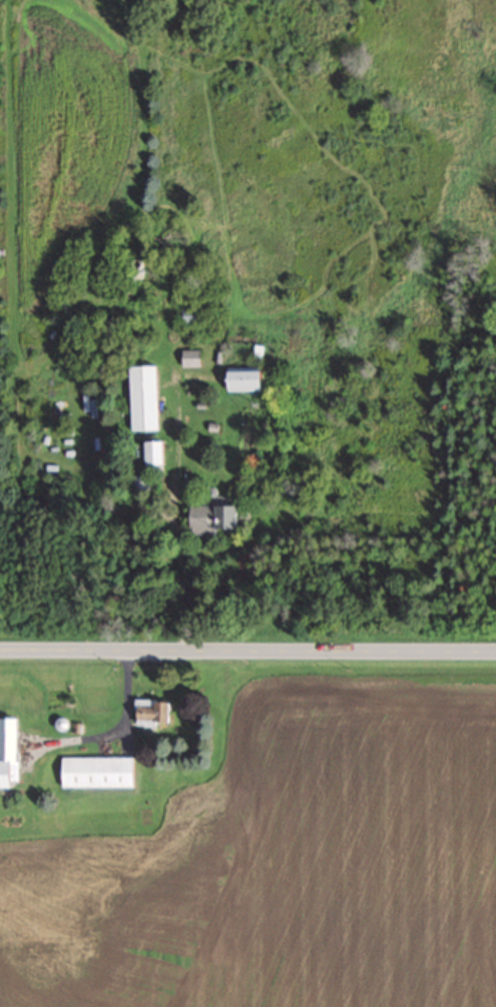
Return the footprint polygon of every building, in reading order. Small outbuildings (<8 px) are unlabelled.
[(162,429),(162,365),(132,365),(132,429),(162,429)] [(149,464),(168,464),(168,440),(149,440),(149,464)] [(153,494),(153,474),(131,474),(131,494),(153,494)] [(246,503),(192,503),(192,531),(246,531),(246,503)] [(173,724),(173,699),(136,699),(136,724),(173,724)] [(0,759),(0,786),(23,786),(23,716),(3,716),(3,759),(0,759)] [(137,756),(63,756),(63,786),(137,786),(137,756)]
